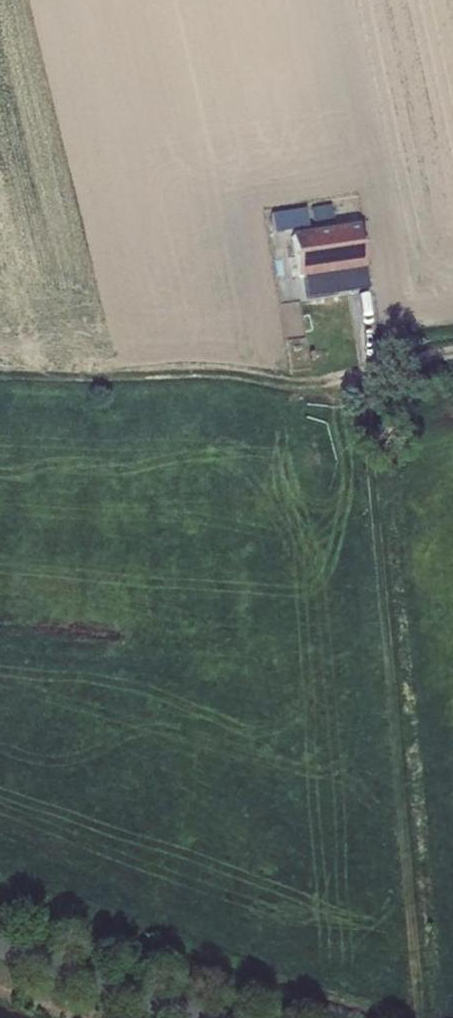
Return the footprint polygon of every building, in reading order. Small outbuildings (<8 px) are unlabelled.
[(274,234),(308,229),(305,210),(271,215),(274,234)] [(292,235),(298,277),(304,276),(365,267),(359,225),(292,235)] [(365,267),(304,276),(307,297),(368,288),(365,267)]
